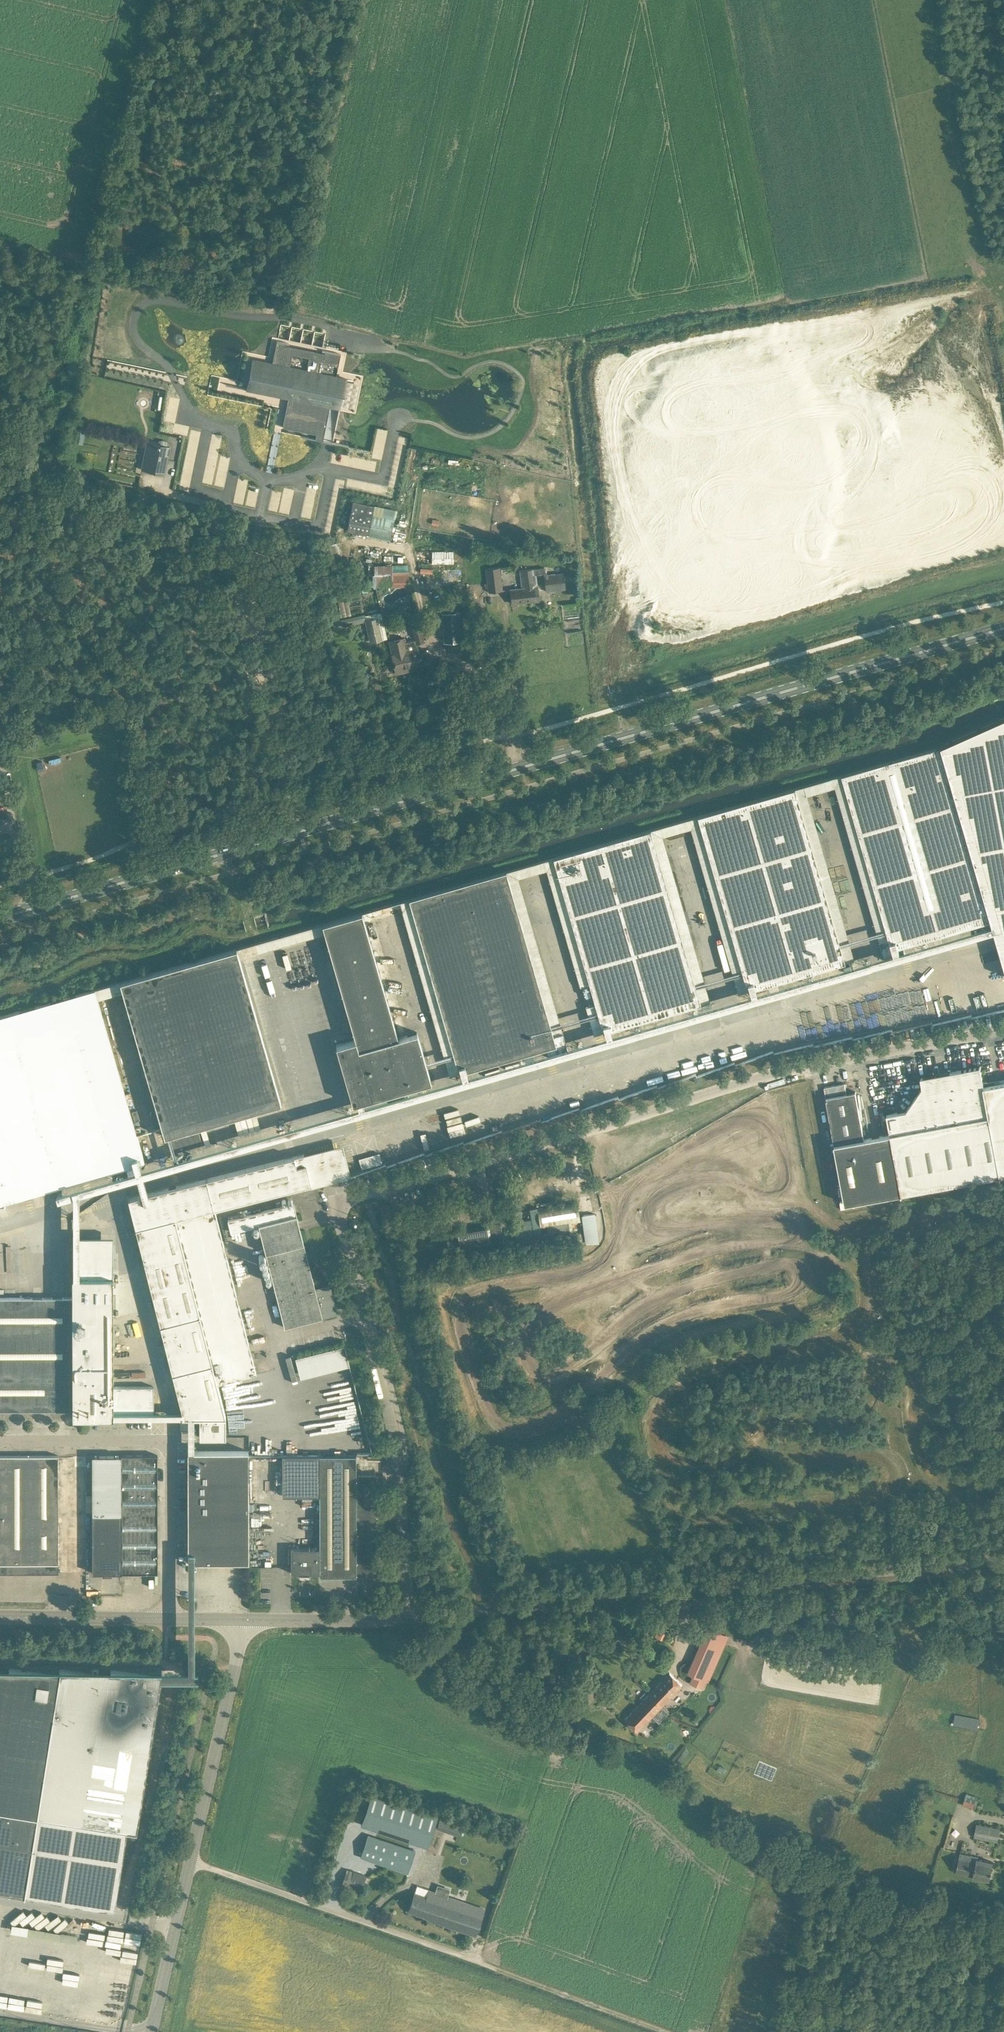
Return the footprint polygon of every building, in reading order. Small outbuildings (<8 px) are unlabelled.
[(253,359),(247,389),(288,397),(292,398),(289,412),(286,411),(282,427),(316,434),(315,439),(323,440),(330,408),(330,405),(340,408),(346,378),(336,376),(341,354),(322,350),(325,351),(325,352),(286,344),(287,343),(289,344),(289,343),(277,340),(272,363),(253,359)] [(75,442),(84,443),(87,428),(78,426),(75,442)] [(155,470),(165,472),(170,446),(161,444),(161,443),(150,440),(144,470),(155,472),(155,470)] [(347,530),(369,535),(389,539),(396,509),(375,505),(375,506),(353,501),(347,530)] [(420,551),(420,565),(454,564),(454,550),(420,551)] [(370,574),(370,587),(409,586),(409,574),(393,574),(393,567),(374,567),(374,574),(370,574)] [(487,568),(489,592),(502,591),(500,567),(487,568)] [(544,567),(530,569),(520,570),(522,588),(511,589),(512,603),(539,600),(538,590),(536,575),(544,574),(546,591),(566,589),(564,573),(548,575),(544,567)] [(425,570),(425,587),(448,587),(448,585),(461,584),(460,569),(425,570)] [(338,599),(341,617),(350,615),(347,597),(338,599)] [(459,610),(443,611),(445,640),(461,639),(459,610)] [(334,629),(366,621),(364,614),(332,621),(334,629)] [(379,621),(379,619),(367,621),(371,642),(387,639),(383,620),(379,621)] [(420,620),(412,622),(413,627),(416,639),(416,643),(417,643),(424,641),(421,626),(420,620)] [(405,638),(390,641),(393,654),(392,654),(397,673),(405,671),(413,669),(412,666),(422,664),(420,657),(421,657),(421,655),(420,656),(418,649),(417,643),(416,643),(416,639),(406,642),(405,638)] [(843,774),(890,937),(880,940),(880,941),(883,951),(885,956),(886,961),(906,955),(905,950),(903,945),(990,920),(987,911),(989,910),(992,920),(1003,961),(1003,718),(940,746),(843,774)] [(814,771),(815,779),(840,773),(838,766),(814,771)] [(795,788),(697,816),(747,990),(749,990),(755,988),(826,968),(845,962),(795,788)] [(651,829),(553,857),(589,983),(595,1003),(603,1031),(603,1032),(604,1031),(605,1031),(610,1030),(637,1022),(701,1004),(651,829)] [(506,871),(409,899),(458,1073),(461,1072),(466,1071),(546,1048),(547,1053),(549,1057),(568,1052),(567,1047),(566,1042),(563,1032),(553,1035),(506,871)] [(362,912),(323,924),(325,933),(356,1040),(336,1045),(353,1104),(357,1102),(363,1101),(373,1098),(431,1081),(429,1071),(417,1032),(407,1035),(398,1037),(362,912)] [(237,948),(120,982),(123,991),(162,1127),(165,1137),(281,1103),(279,1094),(237,948)] [(0,1016),(0,1204),(134,1165),(139,1164),(145,1162),(142,1152),(98,999),(95,989),(0,1016)] [(887,1113),(891,1133),(902,1195),(902,1194),(902,1193),(1000,1175),(1001,1175),(984,1085),(981,1066),(951,1071),(951,1076),(942,1078),(936,1074),(921,1077),(923,1087),(907,1110),(887,1113)] [(984,1085),(1001,1175),(1003,1174),(1003,1082),(984,1085)] [(902,1195),(891,1133),(865,1138),(856,1091),(847,1093),(845,1083),(825,1087),(827,1097),(846,1203),(902,1193),(902,1195)] [(129,1198),(184,1416),(184,1417),(200,1417),(200,1437),(226,1437),(226,1416),(218,1383),(256,1373),(215,1208),(311,1184),(321,1181),(316,1161),(307,1163),(304,1154),(129,1198)] [(519,1226),(515,1227),(519,1244),(570,1235),(570,1233),(573,1232),(572,1224),(581,1222),(577,1201),(530,1209),(534,1233),(541,1232),(541,1229),(547,1228),(547,1233),(533,1235),(531,1223),(519,1225),(519,1226)] [(231,1232),(259,1225),(282,1317),(285,1327),(337,1314),(330,1285),(316,1289),(294,1203),(228,1219),(231,1232)] [(595,1214),(582,1215),(586,1244),(599,1242),(595,1214)] [(457,1229),(461,1249),(500,1242),(499,1233),(489,1235),(487,1224),(457,1229)] [(73,1410),(73,1417),(154,1417),(154,1386),(114,1386),(113,1276),(73,1276),(73,1297),(0,1297),(0,1410),(73,1410)] [(347,1345),(299,1356),(303,1377),(352,1365),(347,1345)] [(357,1431),(367,1425),(366,1422),(362,1414),(369,1410),(361,1411),(360,1403),(360,1396),(352,1382),(351,1379),(348,1373),(344,1375),(339,1376),(339,1379),(348,1378),(337,1384),(340,1407),(340,1408),(341,1415),(340,1413),(342,1424),(334,1424),(333,1421),(325,1422),(326,1428),(329,1434),(357,1431)] [(180,1419),(180,1430),(188,1430),(188,1419),(180,1419)] [(248,1451),(194,1451),(188,1451),(188,1562),(249,1561),(248,1451)] [(319,1495),(319,1518),(377,1518),(377,1474),(356,1474),(356,1455),(357,1454),(282,1455),(283,1495),(319,1495)] [(58,1573),(58,1455),(0,1455),(0,1573),(58,1573)] [(107,1455),(92,1455),(92,1514),(107,1514),(107,1455)] [(122,1514),(122,1502),(122,1485),(122,1455),(107,1455),(107,1514),(122,1514)] [(122,1455),(122,1485),(134,1485),(134,1468),(134,1455),(122,1455)] [(157,1455),(134,1455),(134,1468),(157,1468),(157,1458),(157,1457),(157,1456),(157,1455)] [(158,1485),(157,1468),(134,1468),(134,1485),(158,1485)] [(122,1502),(158,1502),(158,1485),(134,1485),(122,1485),(122,1502)] [(158,1502),(122,1502),(122,1514),(158,1514),(158,1502)] [(122,1514),(107,1514),(92,1514),(93,1573),(122,1573),(122,1543),(122,1526),(122,1514)] [(158,1514),(122,1514),(122,1526),(158,1526),(158,1514)] [(377,1518),(319,1518),(320,1548),(291,1548),(291,1573),(320,1573),(320,1576),(357,1575),(357,1566),(377,1566),(377,1518)] [(135,1543),(158,1543),(158,1526),(122,1526),(122,1543),(135,1543)] [(122,1573),(135,1573),(135,1560),(135,1543),(122,1543),(122,1573)] [(158,1560),(158,1543),(135,1543),(135,1560),(158,1560)] [(88,1560),(88,1548),(75,1547),(75,1560),(88,1560)] [(135,1560),(135,1573),(153,1573),(158,1573),(158,1560),(135,1560)] [(688,1673),(706,1681),(726,1634),(708,1626),(688,1673)] [(658,1630),(655,1635),(662,1638),(664,1633),(658,1630)] [(162,1670),(161,1670),(111,1669),(60,1669),(9,1668),(0,1668),(0,1888),(15,1891),(105,1905),(115,1907),(127,1827),(137,1829),(159,1689),(161,1678),(161,1677),(162,1670)] [(670,1673),(625,1720),(637,1731),(682,1685),(670,1673)] [(604,1700),(611,1706),(626,1690),(618,1684),(604,1700)] [(964,1712),(962,1723),(978,1726),(980,1715),(964,1712)] [(978,1798),(966,1795),(963,1805),(975,1808),(978,1798)] [(371,1797),(360,1827),(426,1850),(437,1820),(371,1797)] [(440,1819),(437,1828),(444,1830),(447,1822),(440,1819)] [(974,1837),(997,1842),(1000,1829),(977,1824),(974,1837)] [(416,1851),(368,1834),(361,1857),(408,1873),(416,1851)] [(956,1872),(980,1877),(990,1879),(994,1862),(977,1858),(978,1856),(960,1852),(956,1872)] [(347,1868),(344,1877),(341,1887),(361,1893),(364,1883),(367,1875),(347,1868)] [(437,1885),(435,1892),(447,1896),(449,1889),(437,1885)] [(417,1886),(415,1893),(409,1910),(427,1916),(426,1918),(475,1935),(484,1909),(447,1896),(435,1892),(417,1886)] [(62,1937),(65,1913),(14,1906),(14,1909),(0,1907),(0,1915),(12,1916),(10,1929),(62,1937)] [(51,1957),(48,1980),(98,1987),(99,1976),(118,1978),(117,1991),(116,1991),(114,2002),(129,2004),(132,1988),(130,1988),(133,1968),(51,1957)]
